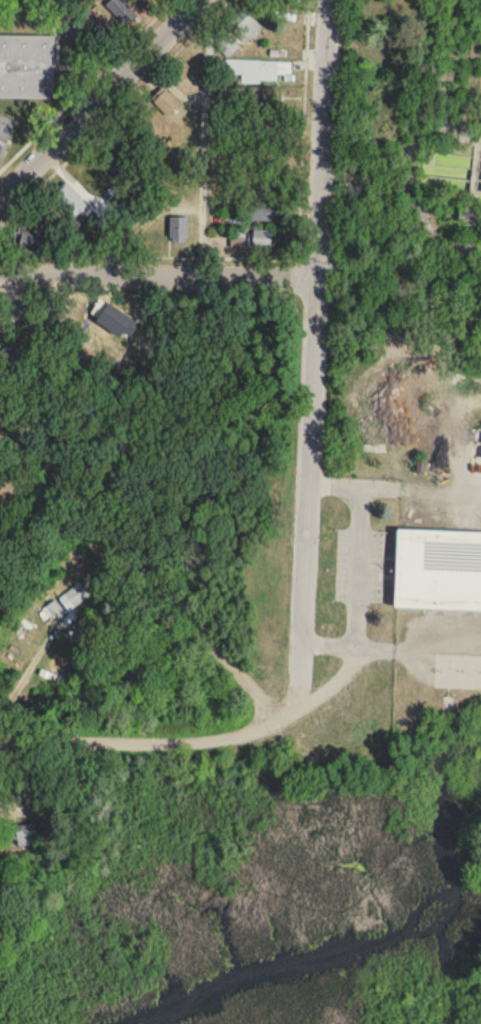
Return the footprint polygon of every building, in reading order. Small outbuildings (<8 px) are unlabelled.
[(261,27),(239,6),(223,22),(245,44),(261,27)] [(216,46),(228,58),(239,47),(227,35),(216,46)] [(53,100),(54,37),(0,36),(0,98),(53,100)] [(278,62),(227,61),(227,83),(277,84),(278,62)] [(167,117),(180,105),(164,89),(151,101),(167,117)] [(0,117),(0,170),(1,170),(13,120),(0,117)] [(474,148),(471,179),(455,177),(455,172),(446,171),(431,175),(422,174),(421,188),(480,194),(480,147),(474,148)] [(89,207),(67,184),(52,198),(74,221),(89,207)] [(247,222),(279,222),(279,204),(247,204),(247,222)] [(64,227),(46,208),(36,218),(54,237),(64,227)] [(188,242),(188,218),(170,218),(170,242),(188,242)] [(40,224),(19,224),(19,252),(40,252),(40,224)] [(248,249),(272,249),(272,230),(248,230),(248,249)] [(244,247),(244,238),(232,238),(232,247),(244,247)] [(26,357),(13,340),(0,350),(0,355),(11,369),(26,357)] [(397,529),(395,607),(480,609),(480,531),(397,529)] [(75,607),(90,596),(79,582),(65,594),(75,607)] [(10,825),(11,847),(36,846),(35,824),(10,825)]
